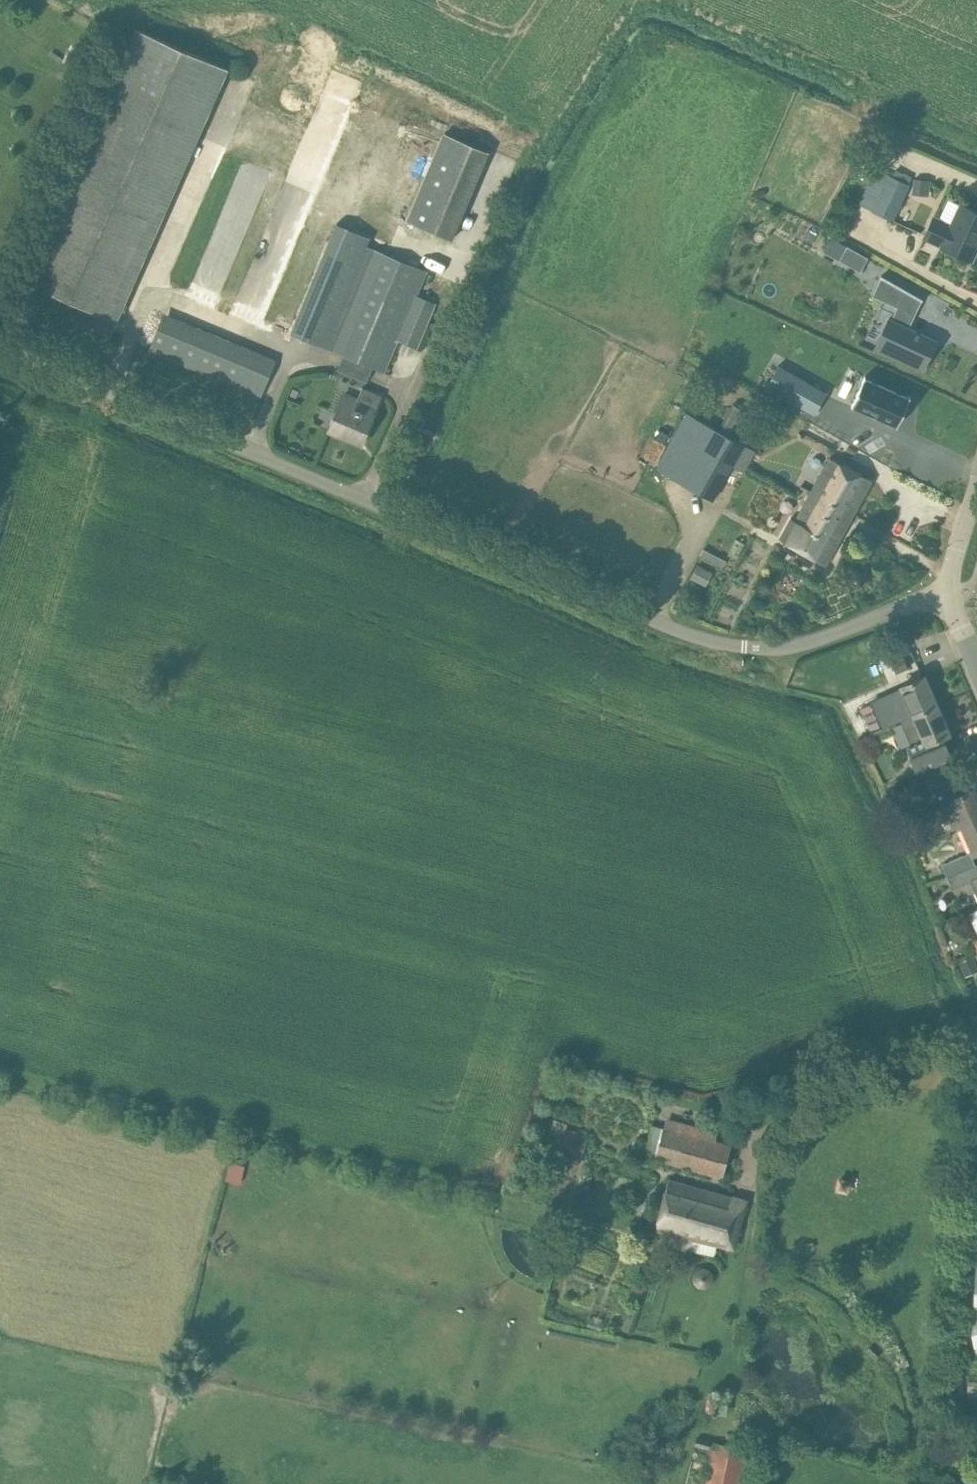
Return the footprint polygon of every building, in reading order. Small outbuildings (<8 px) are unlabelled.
[(229,69),(137,28),(19,294),(56,310),(62,296),(79,304),(73,318),(111,335),(229,69)] [(265,66),(176,283),(266,320),(356,101),(324,88),(266,64),(265,66)] [(453,239),(489,153),(447,136),(411,222),(453,239)] [(910,187),(892,177),(875,211),(893,220),(910,187)] [(916,192),(933,193),(935,179),(918,177),(916,192)] [(962,204),(952,226),(932,217),(923,236),(943,245),(941,248),(971,261),(976,247),(976,211),(962,204)] [(336,223),(291,332),(385,372),(398,340),(417,348),(436,303),(416,295),(427,270),(368,245),(371,238),(336,223)] [(848,245),(840,260),(861,271),(869,257),(848,245)] [(878,345),(876,350),(896,359),(898,354),(924,366),(931,350),(926,348),(931,338),(909,328),(921,300),(922,301),(922,299),(904,289),(891,320),(888,319),(877,344),(878,345)] [(165,313),(157,332),(150,350),(261,396),(276,359),(165,313)] [(779,365),(766,387),(815,415),(828,393),(779,365)] [(865,378),(853,404),(898,425),(911,398),(865,378)] [(363,443),(383,395),(363,387),(354,407),(341,402),(329,429),(363,443)] [(688,412),(656,468),(713,500),(744,444),(688,412)] [(873,480),(856,470),(827,454),(780,538),(826,565),(873,480)] [(897,671),(908,666),(895,637),(884,642),(897,671)] [(888,693),(901,720),(938,704),(925,675),(901,685),(902,687),(888,693)] [(859,705),(871,733),(889,725),(877,697),(859,705)] [(938,704),(901,720),(912,746),(906,748),(917,771),(950,757),(941,737),(950,733),(938,704)] [(889,725),(871,733),(873,739),(881,743),(889,740),(892,732),(889,725)] [(940,767),(913,779),(916,787),(921,785),(944,775),(940,767)] [(963,825),(976,819),(976,795),(974,788),(963,793),(958,782),(931,794),(937,807),(947,831),(963,825)] [(963,825),(974,850),(942,863),(948,876),(976,864),(976,819),(963,825)] [(948,876),(953,888),(971,880),(976,894),(976,864),(948,876)] [(959,962),(965,976),(976,970),(976,965),(973,956),(959,962)] [(731,1146),(715,1142),(718,1131),(666,1117),(663,1128),(651,1124),(643,1154),(723,1175),(731,1146)] [(568,1124),(554,1120),(547,1143),(582,1154),(588,1135),(567,1128),(568,1124)] [(733,1246),(746,1200),(669,1179),(652,1241),(690,1251),(694,1235),(733,1246)] [(631,1292),(641,1295),(644,1286),(634,1283),(631,1292)] [(545,1290),(543,1301),(546,1302),(550,1303),(553,1292),(548,1291),(545,1290)] [(697,1436),(695,1446),(709,1450),(711,1440),(697,1436)] [(647,1440),(645,1450),(661,1453),(663,1444),(647,1440)] [(747,1448),(715,1441),(706,1483),(740,1483),(747,1448)]
